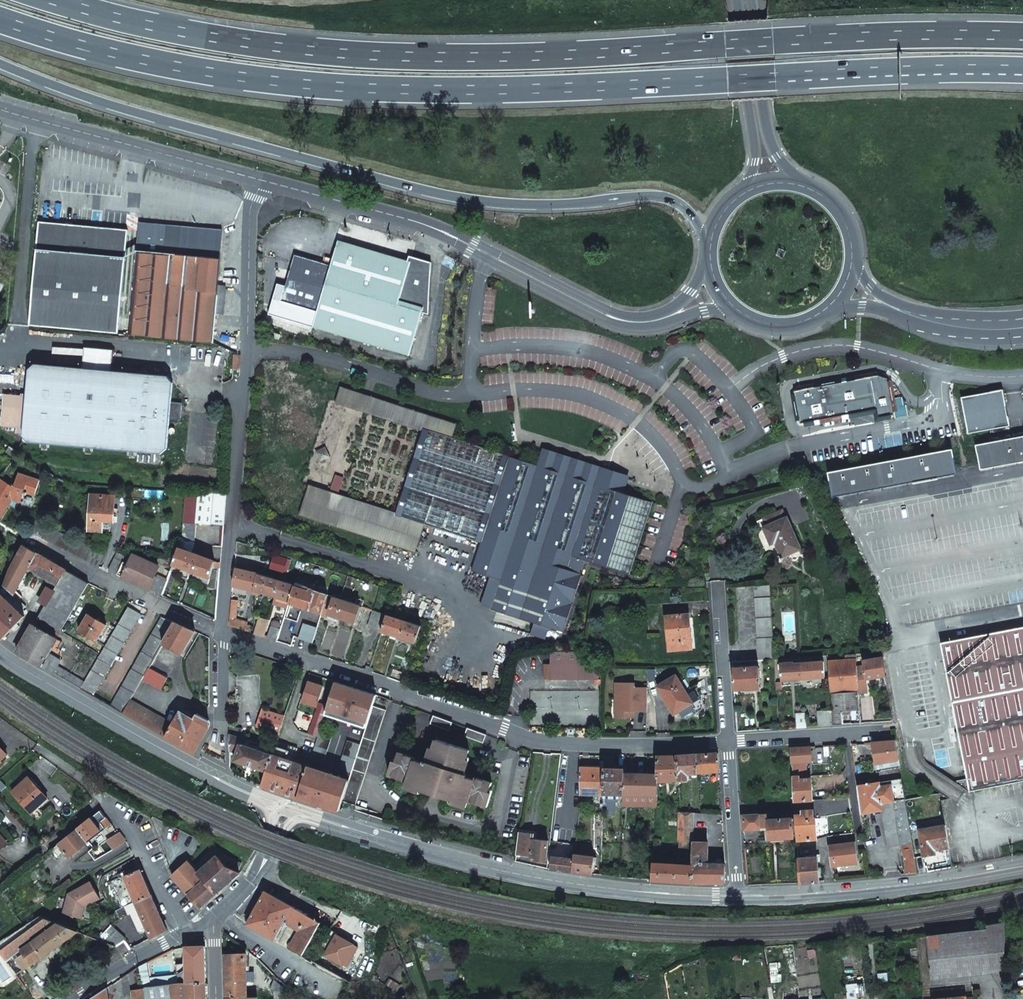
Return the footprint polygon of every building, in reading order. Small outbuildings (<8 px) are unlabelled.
[(29,326),(118,334),(128,231),(38,222),(29,326)] [(138,224),(128,335),(210,343),(213,316),(222,316),(225,288),(216,287),(222,232),(138,224)] [(318,265),(319,260),(291,253),(283,283),(275,281),(266,311),(407,351),(419,307),(426,309),(427,258),(417,256),(416,260),(406,258),(334,238),(328,263),(326,267),(318,265)] [(90,448),(128,451),(128,454),(133,455),(133,452),(158,454),(164,450),(167,419),(177,420),(179,403),(168,403),(171,381),(168,375),(109,370),(111,349),(83,347),(81,368),(33,363),(28,370),(25,397),(3,395),(0,426),(16,428),(16,433),(22,434),(22,437),(27,443),(40,444),(40,447),(46,447),(46,444),(84,448),(84,451),(90,451),(90,448)] [(878,376),(792,390),(798,422),(800,421),(832,416),(875,408),(877,416),(892,414),(886,379),(878,376)] [(312,489),(302,518),(415,554),(425,526),(453,435),(457,420),(342,385),(337,403),(425,432),(397,517),(312,489)] [(1003,388),(961,396),(968,431),(1010,423),(1003,388)] [(975,443),(979,464),(1022,456),(1022,434),(975,443)] [(479,542),(470,571),(488,576),(498,580),(489,608),(533,622),(548,627),(562,631),(585,560),(628,573),(652,501),(623,492),(610,487),(613,477),(599,473),(600,468),(542,449),(537,463),(453,435),(425,526),(479,542)] [(19,451),(10,446),(6,452),(15,457),(19,451)] [(952,448),(828,475),(832,496),(955,468),(952,448)] [(628,478),(600,468),(599,473),(613,477),(610,487),(623,492),(628,478)] [(1,478),(0,479),(0,518),(15,495),(23,497),(25,493),(29,494),(29,492),(37,494),(41,479),(19,472),(14,486),(1,478)] [(226,496),(186,493),(182,549),(193,553),(194,546),(196,523),(223,527),(226,496)] [(114,497),(90,495),(88,530),(101,530),(102,518),(113,518),(114,497)] [(781,556),(800,548),(787,518),(783,510),(764,518),(767,526),(764,527),(770,543),(775,541),(781,556)] [(103,554),(37,517),(30,530),(98,566),(103,554)] [(37,552),(23,543),(10,566),(3,584),(13,594),(29,566),(37,552)] [(182,549),(180,548),(179,547),(172,565),(208,579),(213,566),(220,568),(220,564),(193,553),(182,549)] [(66,569),(37,552),(29,566),(57,584),(66,569)] [(113,557),(121,561),(126,563),(128,557),(116,552),(113,557)] [(115,574),(161,594),(166,581),(156,576),(160,567),(131,554),(127,563),(126,563),(121,561),(115,574)] [(113,557),(107,571),(115,574),(121,561),(113,557)] [(256,574),(234,568),(232,586),(254,592),(256,574)] [(88,583),(66,569),(57,584),(54,589),(48,599),(38,617),(60,630),(88,583)] [(279,580),(256,574),(254,592),(274,598),(279,580)] [(498,580),(488,576),(479,605),(489,608),(498,580)] [(313,585),(297,579),(295,584),(289,602),(289,604),(321,614),(327,595),(311,590),(313,585)] [(289,602),(295,584),(279,580),(274,598),(272,605),(287,609),(289,604),(289,602)] [(3,584),(0,591),(0,638),(1,639),(26,612),(22,609),(25,605),(18,599),(21,595),(17,591),(13,594),(3,584)] [(769,584),(753,585),(758,658),(774,657),(769,584)] [(48,599),(54,589),(47,585),(41,595),(48,599)] [(362,606),(327,595),(321,614),(338,620),(339,617),(357,623),(362,606)] [(229,625),(251,632),(251,626),(247,625),(248,622),(236,618),(237,600),(231,599),(229,625)] [(128,606),(100,654),(80,689),(93,696),(140,613),(128,606)] [(382,631),(387,615),(374,610),(369,627),(382,631)] [(691,648),(689,614),(665,616),(668,650),(691,648)] [(96,641),(104,626),(87,615),(78,630),(96,641)] [(421,626),(387,615),(382,631),(391,634),(397,636),(401,638),(406,639),(415,642),(421,626)] [(129,701),(143,677),(174,622),(161,616),(109,706),(122,713),(129,701)] [(143,677),(163,687),(168,677),(166,675),(177,653),(181,654),(194,631),(174,622),(143,677)] [(548,627),(533,622),(529,634),(544,639),(548,627)] [(298,638),(312,642),(317,628),(303,623),(298,638)] [(32,624),(16,651),(53,673),(60,661),(47,653),(56,638),(32,624)] [(257,624),(254,633),(263,636),(266,627),(257,624)] [(270,626),(266,637),(276,641),(280,629),(270,626)] [(940,642),(946,673),(955,672),(966,730),(957,731),(966,780),(941,785),(943,797),(1022,781),(1022,627),(940,642)] [(544,664),(544,679),(598,679),(598,666),(579,665),(579,652),(549,652),(549,664),(544,664)] [(857,692),(856,666),(855,653),(845,654),(846,660),(828,661),(833,724),(842,724),(841,711),(849,710),(849,711),(858,711),(857,692)] [(810,656),(801,657),(801,663),(802,678),(824,676),(824,661),(811,662),(810,656)] [(865,679),(885,676),(882,657),(862,660),(863,666),(856,666),(857,692),(867,692),(865,679)] [(781,679),(802,678),(801,663),(780,665),(781,679)] [(733,668),(734,689),(760,687),(758,667),(733,668)] [(946,673),(957,731),(966,730),(955,672),(946,673)] [(675,675),(657,686),(674,714),(692,703),(685,691),(675,675)] [(322,686),(308,681),(302,701),(316,706),(322,686)] [(376,695),(335,681),(325,713),(365,726),(372,705),(376,695)] [(616,681),(615,709),(624,709),(624,716),(634,716),(634,709),(634,706),(638,706),(638,710),(647,710),(647,685),(634,685),(634,681),(616,681)] [(688,690),(685,691),(692,703),(693,705),(696,704),(688,690)] [(193,753),(207,727),(207,719),(196,713),(194,716),(180,708),(171,724),(129,701),(122,713),(193,753)] [(385,709),(372,705),(365,726),(359,744),(350,772),(348,779),(341,801),(354,806),(385,709)] [(264,707),(258,726),(279,733),(285,714),(264,707)] [(817,712),(817,726),(831,725),(831,711),(817,712)] [(796,713),(797,727),(806,726),(805,713),(796,713)] [(452,721),(434,714),(431,722),(449,729),(452,721)] [(486,734),(467,726),(464,734),(483,742),(486,734)] [(334,735),(319,730),(310,759),(324,764),(334,735)] [(228,734),(228,749),(235,751),(233,759),(266,771),(272,753),(241,743),(242,739),(228,734)] [(359,744),(346,739),(337,768),(350,772),(359,744)] [(419,761),(410,790),(419,793),(420,790),(429,793),(431,788),(444,792),(442,798),(451,801),(450,803),(465,808),(467,801),(487,807),(492,793),(489,792),(491,783),(475,777),(474,780),(465,777),(466,774),(464,774),(469,760),(466,759),(469,750),(436,739),(434,748),(431,747),(426,761),(425,760),(424,763),(419,761)] [(261,786),(297,798),(308,766),(303,764),(305,758),(294,754),(295,748),(276,741),(272,753),(266,771),(261,786)] [(875,764),(898,759),(895,741),(871,742),(875,764)] [(790,747),(792,762),(805,762),(811,761),(810,746),(790,747)] [(409,790),(419,761),(414,759),(415,756),(398,751),(395,760),(392,759),(387,774),(407,780),(404,788),(409,790)] [(717,752),(696,754),(697,772),(719,771),(717,752)] [(676,755),(678,780),(688,780),(687,773),(697,772),(696,754),(676,755)] [(603,794),(603,798),(610,798),(610,793),(615,793),(615,798),(623,798),(624,774),(624,755),(618,755),(618,769),(614,769),(614,755),(604,755),(604,768),(603,794)] [(676,755),(657,755),(657,774),(657,781),(666,781),(666,784),(671,783),(671,780),(678,780),(676,755)] [(875,768),(899,763),(898,759),(875,764),(875,768)] [(792,762),(792,776),(799,775),(800,779),(807,778),(807,775),(806,775),(805,762),(792,762)] [(297,798),(338,811),(339,806),(341,801),(348,779),(308,766),(297,798)] [(560,766),(558,779),(565,780),(567,767),(560,766)] [(580,793),(603,794),(604,768),(580,767),(580,793)] [(907,874),(916,872),(905,800),(900,767),(875,771),(876,775),(856,778),(860,813),(882,809),(888,847),(900,845),(900,844),(902,844),(907,874)] [(627,774),(624,774),(623,798),(656,800),(657,781),(657,774),(636,774),(627,774)] [(792,776),(795,809),(808,808),(808,800),(812,799),(811,778),(807,778),(800,779),(799,775),(792,776)] [(29,813),(44,799),(26,779),(10,793),(29,813)] [(429,793),(442,798),(444,792),(431,788),(429,793)] [(98,809),(76,827),(87,840),(100,829),(103,826),(104,827),(109,823),(98,809)] [(795,821),(797,840),(816,839),(815,818),(813,818),(813,809),(802,810),(802,814),(795,814),(795,821)] [(742,815),(743,830),(761,829),(767,828),(767,839),(794,837),(793,821),(795,821),(795,814),(795,811),(778,813),(778,818),(768,819),(767,813),(759,814),(747,814),(742,815)] [(678,842),(693,842),(693,813),(679,812),(678,842)] [(934,850),(948,848),(944,825),(918,829),(922,855),(934,854),(934,850)] [(87,840),(76,827),(70,832),(50,848),(54,854),(62,848),(68,857),(88,842),(87,840)] [(534,834),(519,832),(516,854),(535,857),(535,859),(545,860),(548,841),(534,839),(534,834)] [(113,833),(108,836),(116,845),(120,842),(113,833)] [(128,847),(125,842),(116,847),(120,854),(129,849),(128,847)] [(693,850),(692,865),(692,882),(724,882),(725,864),(707,864),(707,842),(693,842),(693,850)] [(833,857),(834,866),(845,864),(845,862),(857,860),(854,842),(828,845),(830,857),(833,857)] [(221,850),(198,871),(200,873),(217,892),(239,872),(237,871),(225,864),(230,856),(221,850)] [(585,856),(574,854),(574,859),(572,872),(592,874),(594,857),(588,856),(588,854),(585,853),(585,856)] [(242,862),(230,856),(225,864),(237,871),(242,862)] [(551,856),(549,869),(572,872),(574,859),(551,856)] [(799,882),(819,881),(817,856),(798,857),(799,882)] [(201,906),(217,892),(200,873),(198,871),(196,868),(192,863),(188,861),(173,875),(180,883),(188,892),(201,906)] [(653,862),(652,879),(692,882),(692,865),(653,862)] [(150,894),(139,868),(126,874),(123,875),(108,882),(121,908),(124,907),(135,901),(140,899),(150,894)] [(79,917),(83,906),(98,898),(89,881),(67,893),(61,912),(79,917)] [(291,908),(264,893),(246,925),(272,940),(282,923),(291,908)] [(165,931),(150,894),(140,899),(135,901),(147,928),(146,929),(151,939),(165,931)] [(147,928),(135,901),(124,907),(128,915),(130,914),(138,932),(146,929),(147,928)] [(287,949),(301,957),(320,926),(329,931),(340,912),(320,903),(310,920),(291,908),(282,923),(298,932),(287,949)] [(23,925),(0,940),(0,952),(6,960),(20,950),(30,964),(79,930),(38,914),(23,925)] [(1004,971),(1003,921),(986,924),(986,930),(928,937),(930,966),(929,966),(929,968),(931,968),(931,977),(1004,971)] [(110,926),(98,937),(115,944),(123,938),(124,937),(110,926)] [(336,937),(329,932),(318,950),(326,955),(324,958),(344,970),(355,952),(350,949),(351,948),(335,939),(336,937)] [(187,983),(206,982),(206,947),(186,947),(187,969),(187,983)] [(177,952),(175,949),(162,956),(159,958),(162,963),(170,958),(172,955),(177,952)] [(225,956),(226,998),(247,998),(246,956),(225,956)] [(143,987),(178,983),(178,976),(167,977),(167,975),(150,976),(148,963),(140,968),(143,987)] [(178,983),(187,983),(187,969),(178,969),(178,976),(178,983)] [(206,982),(187,983),(178,983),(143,987),(143,990),(145,998),(206,998),(206,982)] [(921,992),(922,998),(947,998),(964,997),(973,996),(972,986),(921,992)] [(107,989),(90,998),(108,998),(107,989)] [(143,990),(133,991),(134,998),(145,998),(143,990)]
